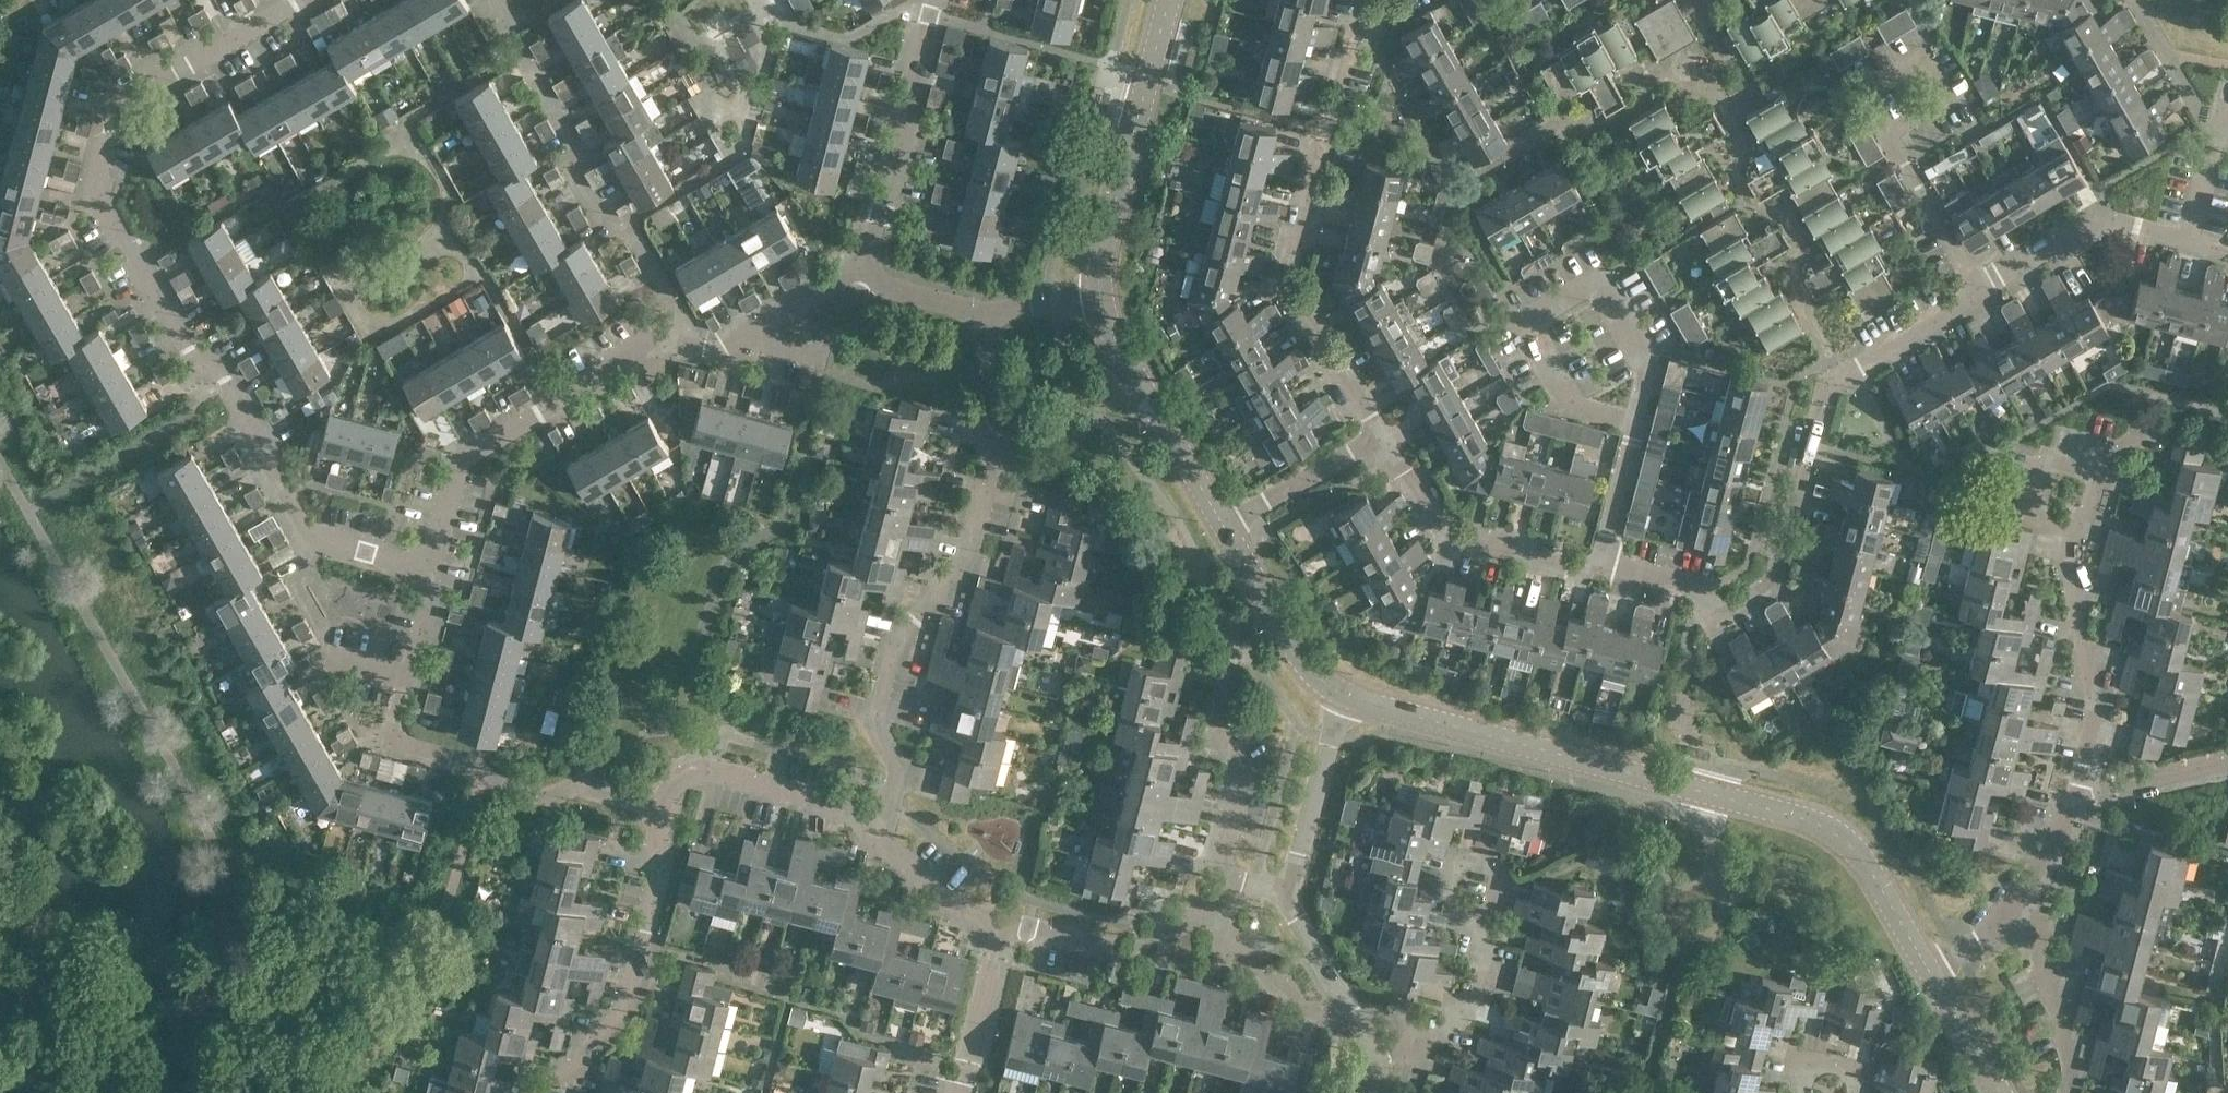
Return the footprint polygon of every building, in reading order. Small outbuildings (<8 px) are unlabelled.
[(103,35),(122,24),(108,0),(86,0),(83,2),(103,35)] [(122,24),(142,12),(135,0),(108,0),(122,24)] [(142,12),(163,0),(162,0),(135,0),(142,12)] [(240,13),(241,13),(249,8),(245,0),(235,0),(234,1),(240,13)] [(334,3),(341,16),(349,11),(343,0),(339,0),(334,3)] [(391,6),(410,39),(431,27),(416,0),(401,0),(391,6)] [(431,27),(451,16),(442,0),(416,0),(431,27)] [(451,16),(470,5),(467,0),(442,0),(451,16)] [(562,38),(595,18),(584,0),(574,0),(548,15),(562,38)] [(800,14),(815,6),(812,0),(792,0),(800,14)] [(1076,14),(1079,0),(1039,0),(1038,3),(1076,14)] [(1275,20),(1337,36),(1340,26),(1313,19),(1317,4),(1317,3),(1305,0),(1280,0),(1275,20)] [(1521,33),(1551,16),(1541,0),(1538,0),(1511,16),(1521,33)] [(1641,26),(1659,58),(1697,36),(1676,0),(1666,0),(1636,17),(1641,26)] [(1759,12),(1769,6),(1766,1),(1768,0),(1752,0),(1759,12)] [(1787,34),(1807,23),(1804,18),(1794,0),(1768,0),(1766,1),(1769,6),(1786,35),(1787,34)] [(1804,18),(1823,7),(1818,0),(1794,0),(1804,18)] [(1994,15),(1998,0),(1974,0),(1972,9),(1994,15)] [(2023,0),(1998,0),(1994,15),(2018,21),(2019,20),(2018,19),(2023,0)] [(2019,20),(2035,24),(2038,15),(2044,17),(2046,12),(2044,12),(2047,0),(2023,0),(2018,19),(2019,20)] [(2046,12),(2056,15),(2061,24),(2061,25),(2090,8),(2091,9),(2093,8),(2089,0),(2047,0),(2044,12),(2046,12)] [(62,14),(82,47),(103,35),(83,2),(62,14)] [(1478,2),(1466,9),(1473,21),(1485,15),(1485,14),(1478,2)] [(334,3),(325,8),(332,21),(341,16),(334,3)] [(1076,14),(1038,3),(1032,27),(1070,37),(1076,14)] [(205,5),(197,9),(204,22),(212,17),(205,5)] [(1916,23),(1906,5),(1876,22),(1886,40),(1916,23)] [(410,39),(391,6),(370,18),(389,51),(410,39)] [(1791,40),(1787,34),(1786,35),(1769,6),(1759,12),(1751,16),(1749,17),(1766,46),(1770,52),(1791,40)] [(2061,25),(2061,24),(2056,27),(2069,49),(2132,13),(2129,7),(2124,6),(2098,22),(2091,9),(2090,8),(2061,25)] [(204,22),(197,9),(189,14),(196,27),(204,22)] [(1390,59),(1394,67),(1447,37),(1430,9),(1414,18),(1418,25),(1401,35),(1409,48),(1390,59)] [(1732,31),(1741,46),(1747,57),(1766,46),(1749,17),(1751,16),(1748,11),(1727,23),(1732,31)] [(2132,13),(2069,49),(2081,69),(2114,50),(2108,38),(2134,23),(2136,19),(2132,13)] [(39,45),(77,55),(79,49),(82,47),(62,14),(45,23),(39,45)] [(1636,29),(1627,14),(1618,20),(1627,35),(1636,29)] [(1627,35),(1618,20),(1617,17),(1598,28),(1595,29),(1612,58),(1615,64),(1637,51),(1627,35)] [(370,18),(351,29),(370,62),(389,51),(370,18)] [(562,38),(573,58),(606,38),(595,18),(562,38)] [(307,25),(314,37),(323,32),(316,20),(307,25)] [(1268,44),(1304,54),(1308,38),(1334,45),(1337,36),(1275,20),(1268,44)] [(1573,35),(1576,40),(1577,40),(1593,68),(1604,62),(1612,58),(1595,29),(1598,28),(1595,22),(1573,35)] [(166,28),(157,33),(164,45),(173,40),(166,28)] [(348,75),(370,62),(351,29),(328,42),(337,56),(348,75)] [(1732,52),(1741,46),(1732,31),(1723,37),(1732,52)] [(1840,67),(1870,50),(1859,32),(1829,50),(1840,67)] [(157,33),(149,38),(156,50),(164,45),(157,33)] [(530,43),(535,51),(547,44),(542,36),(530,43)] [(1029,47),(991,37),(985,60),(1023,70),(1029,47)] [(1394,67),(1399,76),(1418,65),(1426,78),(1459,58),(1447,37),(1394,67)] [(573,58),(585,77),(618,57),(606,38),(573,58)] [(944,40),(941,50),(955,53),(958,44),(944,40)] [(1577,40),(1576,40),(1557,51),(1560,57),(1562,55),(1578,84),(1586,80),(1597,74),(1593,68),(1577,40)] [(832,41),(826,65),(864,75),(870,52),(832,41)] [(535,51),(539,59),(551,52),(547,44),(535,51)] [(1268,44),(1261,70),(1318,85),(1320,75),(1300,69),(1304,54),(1268,44)] [(34,66),(72,76),(77,55),(39,45),(34,66)] [(102,50),(116,74),(124,69),(117,57),(110,45),(102,50)] [(2114,50),(2081,69),(2093,89),(2156,53),(2153,48),(2148,47),(2122,62),(2114,50)] [(955,53),(941,50),(939,59),(953,63),(955,53)] [(292,51),(283,56),(290,68),(299,63),(292,51)] [(126,52),(117,57),(124,69),(133,64),(126,52)] [(2156,53),(2093,89),(2105,110),(2138,91),(2131,79),(2159,63),(2159,59),(2156,53)] [(1560,102),(1575,94),(1582,90),(1578,84),(1562,55),(1560,57),(1541,68),(1560,102)] [(290,68),(283,56),(275,60),(282,73),(290,68)] [(314,69),(333,103),(357,89),(348,75),(337,56),(314,69)] [(1206,71),(1214,73),(1218,59),(1210,56),(1206,71)] [(596,97),(629,77),(618,57),(585,77),(596,97)] [(1413,100),(1418,108),(1471,78),(1459,58),(1426,78),(1432,88),(1413,100)] [(985,60),(980,80),(1018,90),(1023,70),(985,60)] [(1604,62),(1593,68),(1597,74),(1586,80),(1605,113),(1626,101),(1604,62)] [(826,65),(820,87),(858,97),(864,75),(826,65)] [(28,88),(65,98),(72,76),(34,66),(28,88)] [(82,75),(90,77),(95,78),(97,69),(84,66),(82,75)] [(314,69),(295,80),(315,114),(333,103),(314,69)] [(882,70),(879,79),(893,83),(896,73),(882,70)] [(1318,85),(1261,70),(1254,96),(1289,105),(1294,88),(1315,94),(1318,85)] [(252,74),(243,78),(250,91),(259,86),(252,74)] [(512,83),(516,91),(528,84),(524,76),(512,83)] [(553,83),(558,91),(570,84),(565,76),(553,83)] [(87,87),(101,90),(103,81),(95,78),(90,77),(87,87)] [(596,97),(608,115),(641,96),(629,77),(596,97)] [(250,91),(243,78),(235,83),(242,95),(250,91)] [(1442,105),(1449,118),(1483,99),(1471,78),(1418,108),(1422,117),(1442,105)] [(490,79),(456,98),(469,120),(503,100),(490,79)] [(893,83),(879,79),(877,88),(891,92),(893,83)] [(202,80),(194,85),(201,97),(209,93),(202,80)] [(278,90),(297,124),(315,114),(295,80),(278,90)] [(980,80),(974,103),(1012,113),(1018,90),(980,80)] [(1781,93),(1782,95),(1787,92),(1781,81),(1765,90),(1770,99),(1781,93)] [(528,84),(516,91),(521,99),(533,93),(528,84)] [(570,84),(558,91),(563,99),(575,92),(570,84)] [(201,97),(194,85),(186,90),(193,102),(201,97)] [(932,85),(930,94),(943,97),(946,88),(932,85)] [(858,97),(820,87),(814,110),(851,120),(858,97)] [(60,120),(65,98),(28,88),(22,110),(60,120)] [(278,90),(258,101),(277,135),(297,124),(278,90)] [(2138,91),(2105,110),(2117,130),(2169,100),(2164,91),(2144,102),(2138,91)] [(1746,113),(1749,117),(1759,134),(1764,131),(1763,129),(1792,112),(1782,95),(1781,93),(1770,99),(1746,113)] [(2179,93),(2169,100),(2117,130),(2129,152),(2162,133),(2154,119),(2182,103),(2183,100),(2179,93)] [(943,97),(930,94),(927,103),(941,106),(943,97)] [(638,123),(639,125),(653,117),(641,96),(608,115),(619,135),(638,123)] [(230,99),(208,112),(227,145),(247,134),(249,132),(238,113),(230,99)] [(1437,140),(1442,149),(1495,119),(1483,99),(1449,118),(1456,129),(1437,140)] [(1664,99),(1630,119),(1640,138),(1642,140),(1670,124),(1676,121),(1664,99)] [(469,120),(481,141),(515,121),(503,100),(469,120)] [(1192,100),(1189,111),(1203,115),(1205,103),(1192,100)] [(249,132),(247,134),(255,148),(277,135),(258,101),(238,113),(249,132)] [(2032,117),(2045,110),(2040,101),(2024,110),(2028,116),(2032,117)] [(162,103),(154,108),(161,121),(169,116),(162,103)] [(375,112),(382,125),(398,116),(392,103),(375,112)] [(1012,113),(974,103),(967,128),(983,133),(1005,138),(1006,136),(1012,113)] [(161,121),(154,108),(145,113),(152,126),(161,121)] [(1763,129),(1764,131),(1776,151),(1781,148),(1779,145),(1808,129),(1797,109),(1792,112),(1763,129)] [(60,120),(22,110),(16,131),(54,141),(60,120)] [(814,110),(808,131),(846,141),(851,120),(814,110)] [(1675,132),(1681,142),(1687,139),(1693,149),(1725,130),(1713,110),(1675,132)] [(227,145),(208,112),(191,122),(210,155),(227,145)] [(80,113),(78,122),(91,125),(94,116),(80,113)] [(870,114),(868,123),(881,127),(884,118),(870,114)] [(1049,125),(1059,128),(1063,117),(1057,115),(1052,114),(1049,125)] [(535,123),(540,131),(552,124),(547,116),(535,123)] [(576,123),(581,131),(593,124),(588,116),(576,123)] [(2075,119),(2068,117),(2062,121),(2069,132),(2079,125),(2075,119)] [(1495,119),(1442,149),(1447,157),(1466,146),(1473,159),(1507,140),(1495,119)] [(2012,125),(2009,119),(1994,128),(1999,137),(2011,130),(2012,125)] [(1234,146),(1290,161),(1293,151),(1272,146),(1276,129),(1241,120),(1234,146)] [(515,121),(481,141),(492,160),(526,140),(515,121)] [(91,125),(78,122),(75,131),(89,135),(91,125)] [(191,122),(171,134),(190,167),(210,155),(191,122)] [(651,144),(639,125),(638,123),(619,135),(605,143),(618,164),(651,144)] [(881,127),(868,123),(865,132),(879,136),(881,127)] [(1867,123),(1849,133),(1867,163),(1884,152),(1867,123)] [(552,124),(540,131),(545,139),(557,132),(552,124)] [(581,131),(585,139),(598,132),(593,124),(581,131)] [(1648,162),(1653,159),(1681,142),(1675,132),(1670,124),(1642,140),(1640,138),(1635,141),(1648,162)] [(1792,167),(1821,150),(1826,147),(1813,125),(1808,129),(1779,145),(1781,148),(1786,156),(1792,167)] [(1999,137),(1994,128),(1979,137),(1982,143),(1987,144),(1999,137)] [(54,141),(16,131),(10,154),(48,164),(54,141)] [(808,131),(802,154),(840,164),(846,141),(808,131)] [(983,133),(978,153),(1015,162),(1021,140),(1006,136),(1005,138),(983,133)] [(2065,146),(2058,133),(2035,147),(2043,160),(2042,160),(2060,192),(2084,178),(2066,146),(2065,146)] [(190,167),(171,134),(148,148),(167,180),(190,167)] [(948,136),(946,145),(960,149),(962,140),(948,136)] [(1687,139),(1681,142),(1653,159),(1664,178),(1669,175),(1669,174),(1698,158),(1693,149),(1687,139)] [(492,160),(502,178),(503,180),(524,168),(537,160),(526,140),(492,160)] [(1582,148),(1593,164),(1604,158),(1593,141),(1582,148)] [(618,164),(629,182),(662,163),(651,144),(618,164)] [(960,149),(946,145),(943,154),(957,158),(960,149)] [(1967,152),(1964,145),(1948,155),(1953,164),(1966,157),(1967,152)] [(1234,146),(1227,172),(1263,182),(1267,164),(1288,170),(1290,161),(1234,146)] [(1821,150),(1792,167),(1786,170),(1792,179),(1796,188),(1797,189),(1826,172),(1832,169),(1821,150)] [(978,153),(972,175),(1009,185),(1015,162),(978,153)] [(1376,162),(1403,170),(1405,163),(1406,160),(1378,153),(1377,156),(1376,162)] [(48,164),(10,154),(5,175),(42,185),(48,164)] [(840,164),(802,154),(796,177),(833,187),(840,164)] [(1669,174),(1669,175),(1681,195),(1715,175),(1703,154),(1698,158),(1669,174)] [(729,169),(739,185),(749,179),(746,173),(759,166),(752,155),(729,169)] [(1953,164),(1948,155),(1934,163),(1937,169),(1942,171),(1953,164)] [(1759,198),(1792,179),(1786,170),(1792,167),(1786,156),(1748,178),(1759,198)] [(68,158),(65,167),(79,171),(82,162),(68,158)] [(858,158),(855,168),(870,171),(872,162),(858,158)] [(1540,171),(1559,204),(1565,215),(1586,202),(1580,192),(1581,192),(1561,159),(1540,171)] [(1368,160),(1361,186),(1398,196),(1405,170),(1403,170),(1376,162),(1368,160)] [(2060,192),(2042,160),(2020,173),(2039,205),(2060,192)] [(674,184),(662,163),(629,182),(641,204),(674,184)] [(544,171),(549,179),(561,172),(556,164),(544,171)] [(586,171),(590,179),(602,172),(598,164),(586,171)] [(1992,177),(1997,187),(2016,218),(2039,205),(2020,173),(2015,164),(1992,177)] [(79,171),(65,167),(63,176),(77,180),(79,171)] [(503,180),(502,178),(488,186),(501,208),(535,188),(524,168),(503,180)] [(870,171),(855,168),(853,177),(867,181),(870,171)] [(1894,209),(1911,199),(1894,170),(1877,180),(1894,209)] [(1540,171),(1520,183),(1539,216),(1559,204),(1540,171)] [(248,179),(252,185),(262,179),(258,172),(248,179)] [(553,188),(566,180),(561,172),(549,179),(553,188)] [(595,187),(607,180),(602,172),(590,179),(595,187)] [(1263,182),(1227,172),(1220,198),(1277,213),(1280,201),(1259,196),(1263,182)] [(1791,191),(1803,211),(1837,191),(1826,172),(1797,189),(1796,188),(1791,191)] [(5,175),(0,193),(0,199),(36,208),(42,185),(5,175)] [(1009,185),(972,175),(966,198),(1003,208),(1009,185)] [(1709,204),(1723,196),(1726,194),(1715,175),(1681,195),(1692,214),(1709,204)] [(936,180),(934,189),(948,193),(950,184),(936,180)] [(1520,183),(1499,195),(1518,228),(1539,216),(1520,183)] [(1355,208),(1392,218),(1398,196),(1361,186),(1355,208)] [(1438,190),(1434,205),(1444,207),(1449,189),(1442,187),(1438,190)] [(1993,232),(2016,218),(1997,187),(1974,200),(1993,232)] [(501,208),(512,226),(546,207),(535,188),(501,208)] [(948,193),(934,189),(931,199),(945,202),(948,193)] [(1848,209),(1837,191),(1803,211),(1815,232),(1821,229),(1819,226),(1848,209)] [(1518,228),(1499,195),(1477,208),(1496,241),(1518,228)] [(1729,205),(1723,196),(1709,204),(1714,214),(1729,205)] [(966,198),(960,221),(997,230),(1003,208),(966,198)] [(1220,198),(1214,222),(1250,232),(1254,216),(1275,221),(1277,213),(1220,198)] [(30,231),(36,208),(0,199),(0,223),(30,231)] [(622,215),(634,208),(629,200),(617,207),(622,215)] [(1974,200),(1952,213),(1969,245),(1993,232),(1974,200)] [(54,212),(57,213),(67,215),(70,206),(56,202),(54,212)] [(567,211),(572,219),(584,212),(579,204),(567,211)] [(1433,222),(1440,224),(1444,207),(1434,205),(1431,218),(1433,222)] [(1832,248),(1837,245),(1835,243),(1865,226),(1854,206),(1848,209),(1819,226),(1821,229),(1832,248)] [(546,207),(512,226),(523,246),(557,226),(546,207)] [(778,207),(757,219),(777,253),(798,241),(778,207)] [(1355,208),(1348,231),(1386,241),(1392,218),(1355,208)] [(54,222),(57,213),(54,212),(43,209),(40,218),(54,222)] [(1701,228),(1712,249),(1713,250),(1742,233),(1747,230),(1735,209),(1701,228)] [(577,227),(589,220),(584,212),(572,219),(577,227)] [(738,230),(758,264),(777,253),(757,219),(738,230)] [(188,240),(200,261),(234,241),(221,220),(188,240)] [(991,253),(997,230),(960,221),(954,244),(991,253)] [(1207,248),(1273,265),(1275,259),(1273,254),(1246,247),(1250,232),(1214,222),(1207,248)] [(1779,222),(1747,241),(1753,251),(1747,255),(1753,265),(1791,243),(1779,222)] [(30,242),(28,238),(30,231),(0,223),(0,260),(30,242)] [(1835,243),(1837,245),(1842,253),(1847,263),(1877,246),(1877,247),(1883,244),(1870,223),(1865,226),(1835,243)] [(536,268),(549,260),(548,258),(569,246),(557,226),(523,246),(536,268)] [(924,226),(922,235),(922,236),(936,239),(938,230),(924,226)] [(1588,226),(1576,233),(1581,242),(1596,233),(1592,227),(1588,226)] [(74,237),(69,229),(57,235),(62,244),(74,237)] [(738,230),(719,241),(739,275),(758,264),(738,230)] [(1348,231),(1343,252),(1342,253),(1375,262),(1379,264),(1386,241),(1348,231)] [(1581,242),(1576,233),(1563,241),(1562,245),(1565,251),(1581,242)] [(1718,271),(1747,255),(1753,251),(1747,241),(1742,233),(1713,250),(1712,249),(1707,252),(1718,271)] [(59,252),(65,248),(62,244),(57,235),(51,239),(54,244),(59,252)] [(62,244),(65,248),(67,252),(79,246),(74,237),(62,244)] [(582,238),(569,246),(548,258),(549,260),(550,260),(560,278),(594,258),(582,238)] [(616,246),(611,238),(599,245),(604,253),(616,246)] [(1416,241),(1415,248),(1433,252),(1435,243),(1420,239),(1416,241)] [(200,261),(211,280),(245,260),(234,241),(200,261)] [(719,241),(700,252),(720,286),(739,275),(719,241)] [(41,261),(30,242),(0,260),(0,265),(9,280),(41,261)] [(1877,246),(1847,263),(1842,266),(1848,276),(1852,284),(1853,286),(1883,269),(1888,266),(1877,247),(1877,246)] [(1207,248),(1200,273),(1200,274),(1231,282),(1230,283),(1236,284),(1240,266),(1267,273),(1271,271),(1273,265),(1207,248)] [(1433,252),(1415,248),(1413,253),(1416,257),(1430,261),(1433,252)] [(175,259),(170,250),(158,257),(163,266),(175,259)] [(1547,250),(1535,257),(1540,266),(1555,257),(1551,251),(1547,250)] [(1347,303),(1349,301),(1378,284),(1371,273),(1375,262),(1342,253),(1343,252),(1340,251),(1332,278),(1347,303)] [(2170,262),(2154,320),(2177,326),(2187,289),(2174,286),(2182,257),(2179,253),(2172,251),(2170,262)] [(720,286),(700,252),(676,266),(696,300),(720,286)] [(1678,282),(1660,252),(1643,263),(1660,293),(1678,282)] [(620,260),(625,269),(637,261),(632,253),(620,260)] [(1847,263),(1842,253),(1803,276),(1815,296),(1848,276),(1842,266),(1847,263)] [(1758,273),(1753,265),(1747,255),(1718,271),(1712,274),(1725,295),(1730,292),(1729,290),(1758,273)] [(1540,266),(1535,257),(1522,265),(1521,269),(1525,275),(1540,266)] [(560,278),(571,298),(605,278),(594,258),(560,278)] [(258,281),(257,279),(245,260),(211,280),(224,301),(238,293),(258,281)] [(2112,293),(2117,320),(2118,319),(2129,321),(2131,314),(2154,320),(2170,262),(2161,260),(2155,281),(2140,277),(2135,295),(2122,291),(2112,293)] [(41,261),(9,280),(19,297),(52,278),(41,261)] [(637,261),(625,269),(629,276),(641,269),(637,261)] [(2187,289),(2177,326),(2200,332),(2216,274),(2219,264),(2212,262),(2208,264),(2201,293),(2187,289)] [(794,283),(802,278),(795,266),(787,271),(794,283)] [(79,276),(84,284),(97,277),(92,268),(79,276)] [(1417,281),(1421,287),(1437,278),(1431,269),(1418,277),(1417,281)] [(1860,309),(1869,304),(1891,290),(1894,289),(1883,269),(1853,286),(1852,284),(1847,287),(1860,309)] [(1763,270),(1758,273),(1729,290),(1730,292),(1741,312),(1746,309),(1745,306),(1774,289),(1763,270)] [(271,271),(257,279),(258,281),(238,293),(250,313),(284,292),(271,271)] [(794,283),(787,271),(779,275),(786,287),(794,283)] [(1202,322),(1206,319),(1234,303),(1233,303),(1228,293),(1230,283),(1231,282),(1200,274),(1200,273),(1195,271),(1188,298),(1202,322)] [(2053,271),(2048,274),(2087,341),(2105,331),(2111,341),(2120,336),(2117,320),(2112,293),(2105,295),(2093,302),(2089,295),(2076,303),(2058,272),(2053,271)] [(2066,353),(2087,341),(2048,274),(2042,277),(2041,282),(2059,312),(2046,320),(2066,353)] [(2222,338),(2223,338),(2227,320),(2227,300),(2219,298),(2225,276),(2216,274),(2200,332),(2222,338)] [(89,292),(102,285),(97,277),(84,284),(89,292)] [(52,278),(19,297),(30,316),(63,297),(52,278)] [(605,278),(571,298),(584,320),(618,300),(605,278)] [(1437,278),(1421,287),(1423,292),(1428,294),(1441,286),(1437,278)] [(1349,301),(1362,322),(1395,302),(1382,281),(1378,284),(1349,301)] [(177,289),(182,298),(194,291),(189,282),(177,289)] [(1745,306),(1746,309),(1757,327),(1791,307),(1779,286),(1774,289),(1745,306)] [(754,306),(762,302),(755,289),(747,294),(754,306)] [(1869,304),(1873,312),(1896,299),(1891,290),(1869,304)] [(182,298),(187,306),(199,299),(194,291),(182,298)] [(250,313),(262,332),(295,312),(284,292),(250,313)] [(754,306),(747,294),(739,299),(746,311),(754,306)] [(2066,353),(2046,320),(2035,326),(2018,296),(2013,295),(2007,299),(2046,365),(2066,353)] [(63,297),(30,316),(41,335),(74,316),(63,297)] [(1404,297),(1395,302),(1362,322),(1373,342),(1415,317),(1404,297)] [(2018,336),(2006,344),(2025,377),(2046,365),(2007,299),(2002,302),(2001,307),(2018,336)] [(1206,319),(1220,342),(1279,309),(1276,303),(1271,301),(1247,315),(1238,300),(1233,303),(1234,303),(1206,319)] [(1691,345),(1708,335),(1688,300),(1671,310),(1691,345)] [(1444,311),(1452,324),(1460,319),(1451,303),(1445,307),(1444,311)] [(120,316),(115,307),(102,315),(107,323),(120,316)] [(1803,327),(1791,307),(1757,327),(1768,347),(1803,327)] [(1282,314),(1279,309),(1220,342),(1233,365),(1265,346),(1256,332),(1281,318),(1282,314)] [(262,332),(274,352),(307,332),(295,312),(262,332)] [(715,313),(706,318),(713,330),(722,325),(715,313)] [(215,321),(220,329),(232,322),(227,314),(215,321)] [(86,338),(85,336),(74,316),(41,335),(53,357),(67,349),(86,338)] [(1373,342),(1385,363),(1419,343),(1427,338),(1415,317),(1373,342)] [(1452,324),(1459,336),(1463,337),(1469,334),(1460,319),(1452,324)] [(129,327),(134,335),(146,328),(141,320),(129,327)] [(505,321),(481,335),(500,369),(525,355),(505,321)] [(232,322),(220,329),(224,337),(236,330),(232,322)] [(99,328),(85,336),(86,338),(67,349),(80,370),(113,351),(99,328)] [(146,328),(134,335),(139,344),(151,337),(146,328)] [(401,329),(377,344),(384,356),(409,342),(401,329)] [(274,352),(286,372),(319,352),(307,332),(274,352)] [(2005,389),(2025,377),(2006,344),(1994,350),(1983,332),(1974,337),(2005,389)] [(480,381),(500,369),(481,335),(461,347),(480,381)] [(1977,360),(1966,367),(1965,368),(1979,392),(1978,392),(1984,401),(2005,389),(1974,337),(1966,341),(1977,360)] [(1476,345),(1483,358),(1492,353),(1483,338),(1477,342),(1476,345)] [(1430,362),(1430,361),(1419,343),(1385,363),(1397,383),(1406,378),(1405,377),(1430,362)] [(1234,394),(1246,388),(1297,358),(1305,354),(1302,348),(1297,347),(1273,361),(1265,346),(1233,365),(1239,376),(1228,383),(1234,394)] [(1959,403),(1978,392),(1979,392),(1965,368),(1966,367),(1961,358),(1949,365),(1938,346),(1929,351),(1959,403)] [(462,392),(480,381),(461,347),(442,358),(462,392)] [(113,351),(80,370),(91,389),(124,370),(113,351)] [(1405,377),(1406,378),(1417,397),(1451,378),(1461,372),(1448,351),(1438,357),(1438,356),(1430,361),(1430,362),(1405,377)] [(1931,375),(1918,383),(1937,416),(1959,403),(1929,351),(1920,356),(1931,375)] [(319,352),(286,372),(298,392),(331,372),(319,352)] [(238,360),(243,368),(255,361),(250,353),(238,360)] [(1495,372),(1501,369),(1492,353),(1483,358),(1490,371),(1495,372)] [(425,368),(444,402),(462,392),(442,358),(425,368)] [(1297,358),(1246,388),(1259,410),(1291,392),(1282,378),(1302,366),(1297,358)] [(1688,362),(1670,358),(1667,368),(1681,372),(1687,369),(1688,362)] [(152,367),(157,375),(169,368),(164,359),(152,367)] [(255,361),(243,368),(248,377),(260,370),(255,361)] [(1186,363),(1175,369),(1179,376),(1190,369),(1186,363)] [(169,368),(157,375),(162,383),(174,376),(169,368)] [(424,414),(444,402),(425,368),(404,380),(424,414)] [(124,370),(91,389),(102,408),(135,389),(124,370)] [(710,370),(706,384),(715,386),(719,372),(710,370)] [(1917,428),(1937,416),(1918,383),(1908,389),(1897,370),(1887,375),(1894,386),(1893,387),(1917,428)] [(1762,408),(1768,384),(1732,374),(1725,399),(1762,408)] [(1417,397),(1429,418),(1463,398),(1451,378),(1417,397)] [(752,396),(756,382),(747,379),(743,393),(752,396)] [(765,384),(756,382),(752,396),(761,398),(765,384)] [(629,400),(637,395),(630,383),(622,388),(629,400)] [(525,384),(517,389),(524,401),(532,396),(525,384)] [(1497,398),(1500,403),(1516,394),(1511,386),(1498,394),(1497,398)] [(135,389),(102,408),(114,428),(147,409),(135,389)] [(509,394),(516,406),(524,401),(517,389),(509,394)] [(792,391),(788,405),(798,408),(801,394),(792,391)] [(1259,410),(1272,433),(1323,404),(1318,395),(1299,406),(1291,392),(1259,410)] [(1516,394),(1500,403),(1504,409),(1508,410),(1521,402),(1516,394)] [(1660,396),(1658,405),(1675,409),(1677,403),(1674,399),(1660,396)] [(1429,418),(1441,438),(1475,418),(1463,398),(1429,418)] [(1725,399),(1719,421),(1756,431),(1762,408),(1725,399)] [(720,444),(730,407),(702,400),(692,437),(720,444)] [(929,419),(932,408),(903,400),(899,412),(929,419)] [(597,402),(589,407),(596,419),(604,414),(597,402)] [(1197,406),(1201,414),(1208,410),(1203,402),(1197,406)] [(1323,404),(1272,433),(1262,438),(1276,461),(1287,455),(1313,440),(1317,437),(1309,422),(1328,411),(1323,404)] [(269,412),(274,421),(286,414),(281,405),(269,412)] [(1675,409),(1658,405),(1655,414),(1669,418),(1674,415),(1675,409)] [(589,407),(581,412),(588,424),(596,419),(589,407)] [(752,412),(730,407),(720,444),(742,450),(752,412)] [(870,442),(909,452),(913,440),(923,443),(929,419),(899,412),(879,407),(870,442)] [(485,408),(477,412),(484,424),(492,419),(485,408)] [(1532,427),(1536,410),(1527,408),(1523,422),(1525,426),(1532,427)] [(320,447),(344,453),(354,416),(329,409),(320,447)] [(1546,413),(1536,410),(1532,427),(1538,429),(1542,426),(1546,413)] [(484,424),(477,412),(469,417),(476,428),(484,424)] [(763,455),(772,418),(752,412),(742,450),(763,455)] [(344,453),(367,459),(376,421),(354,416),(344,453)] [(669,449),(649,416),(627,429),(646,462),(669,449)] [(794,424),(772,418),(763,455),(784,461),(794,424)] [(1482,440),(1483,442),(1487,440),(1475,418),(1441,438),(1452,457),(1482,440)] [(1581,422),(1573,419),(1569,434),(1571,438),(1577,439),(1581,422)] [(399,427),(376,421),(367,459),(390,465),(399,427)] [(1750,454),(1756,431),(1719,421),(1713,444),(1750,454)] [(1591,424),(1581,422),(1577,439),(1583,441),(1587,439),(1591,424)] [(1217,425),(1210,429),(1214,437),(1221,433),(1217,425)] [(548,431),(556,443),(564,438),(557,426),(548,431)] [(627,429),(609,440),(628,473),(646,462),(627,429)] [(2174,443),(2204,450),(2207,438),(2177,430),(2174,443)] [(423,443),(437,446),(439,437),(426,434),(423,443)] [(609,440),(591,450),(610,483),(628,473),(609,440)] [(1317,447),(1313,440),(1287,455),(1291,462),(1317,447)] [(1492,488),(1492,487),(1500,455),(1499,455),(1489,452),(1483,442),(1482,440),(1452,457),(1453,459),(1450,461),(1463,484),(1491,491),(1492,488)] [(1648,441),(1645,450),(1664,455),(1665,450),(1662,444),(1648,441)] [(906,464),(909,452),(870,442),(864,467),(879,471),(880,469),(938,484),(940,472),(915,466),(915,467),(906,464)] [(1710,455),(1707,467),(1744,476),(1750,454),(1713,444),(1707,442),(1704,454),(1710,455)] [(2175,481),(2214,491),(2220,467),(2201,462),(2204,450),(2174,443),(2168,466),(2179,469),(2175,481)] [(221,451),(226,460),(238,453),(233,445),(221,451)] [(1232,449),(1225,454),(1228,459),(1236,454),(1232,449)] [(610,483),(591,450),(568,464),(587,497),(610,483)] [(1492,488),(1515,494),(1524,456),(1501,450),(1499,455),(1500,455),(1492,487),(1492,488)] [(1645,450),(1643,460),(1656,463),(1662,460),(1664,455),(1645,450)] [(171,492),(205,473),(193,451),(159,471),(171,492)] [(238,453),(226,460),(231,468),(243,461),(238,453)] [(1515,494),(1538,500),(1547,462),(1524,456),(1515,494)] [(1538,500),(1560,506),(1569,468),(1547,462),(1538,500)] [(1744,476),(1707,467),(1701,489),(1738,499),(1744,476)] [(1832,476),(1829,486),(1888,502),(1895,477),(1858,467),(1854,481),(1832,476)] [(1569,468),(1560,506),(1584,512),(1594,475),(1569,468)] [(326,483),(335,485),(339,471),(330,469),(326,483)] [(874,493),(912,503),(915,493),(924,495),(923,496),(934,499),(938,484),(880,469),(879,471),(874,493)] [(348,474),(339,471),(335,485),(344,488),(348,474)] [(171,492),(182,511),(216,492),(205,473),(171,492)] [(2144,499),(2192,511),(2193,510),(2208,514),(2214,491),(2175,481),(2172,493),(2163,491),(2163,490),(2138,483),(2134,496),(2144,498),(2144,499)] [(382,498),(391,500),(395,486),(386,484),(382,498)] [(245,492),(249,500),(261,493),(257,485),(245,492)] [(1888,502),(1829,486),(1827,494),(1849,500),(1845,514),(1882,525),(1888,502)] [(1636,487),(1633,497),(1651,501),(1653,495),(1650,490),(1636,487)] [(1738,499),(1701,489),(1696,511),(1695,512),(1732,522),(1738,499)] [(1988,501),(1989,494),(1990,493),(1981,491),(1979,499),(1988,501)] [(216,492),(182,511),(194,531),(227,512),(216,492)] [(1054,492),(1051,503),(1081,511),(1084,499),(1054,492)] [(254,508),(266,502),(261,493),(249,500),(254,508)] [(874,493),(867,517),(941,537),(944,525),(918,518),(918,519),(909,517),(912,503),(874,493)] [(1334,515),(1347,537),(1400,506),(1395,497),(1375,509),(1367,496),(1334,515)] [(2186,535),(2192,511),(2144,499),(2144,498),(2134,496),(2131,509),(2141,511),(2141,510),(2150,513),(2147,525),(2186,535)] [(1633,497),(1631,506),(1644,509),(1650,506),(1651,501),(1633,497)] [(496,501),(493,511),(507,514),(509,505),(496,501)] [(1051,503),(1047,515),(1044,528),(1054,530),(1051,541),(1091,552),(1098,528),(1078,523),(1081,511),(1051,503)] [(1400,506),(1347,537),(1359,557),(1392,538),(1385,526),(1405,515),(1400,506)] [(1695,512),(1696,511),(1685,509),(1675,544),(1723,556),(1732,522),(1695,512)] [(534,511),(527,537),(564,547),(571,521),(534,511)] [(194,531),(205,551),(239,532),(227,512),(194,531)] [(1820,521),(1817,531),(1876,547),(1882,525),(1845,514),(1842,527),(1820,521)] [(912,544),(937,550),(941,537),(867,517),(861,541),(900,551),(903,540),(912,543),(912,544)] [(2032,529),(2017,525),(2002,521),(1999,533),(2029,541),(2032,529)] [(268,532),(273,540),(285,533),(280,525),(268,532)] [(2199,538),(2186,535),(2147,525),(2144,536),(2135,534),(2135,533),(2111,526),(2107,540),(2192,563),(2199,538)] [(1922,529),(1921,535),(1931,538),(1934,530),(1926,528),(1922,529)] [(1876,547),(1817,531),(1815,540),(1836,546),(1832,560),(1870,571),(1876,547)] [(205,551),(217,571),(250,552),(239,532),(205,551)] [(285,533),(273,540),(277,548),(289,541),(285,533)] [(2022,564),(2029,541),(1999,533),(1996,544),(1977,539),(1970,564),(2009,574),(2009,573),(2012,562),(2022,564)] [(564,547),(527,537),(522,556),(559,566),(564,547)] [(486,538),(484,547),(497,551),(500,541),(486,538)] [(1359,557),(1371,577),(1424,547),(1418,539),(1399,550),(1392,538),(1359,557)] [(1048,554),(1045,566),(1085,576),(1091,552),(1051,541),(1051,542),(1041,539),(1038,552),(1048,554)] [(1943,554),(1946,543),(1932,540),(1929,550),(1943,554)] [(2138,559),(2135,572),(2186,586),(2192,563),(2107,540),(2104,551),(2129,558),(2130,557),(2138,559)] [(861,541),(855,564),(905,576),(907,567),(897,564),(900,551),(861,541)] [(1014,542),(1011,553),(1022,556),(1026,545),(1014,542)] [(497,551),(484,547),(481,557),(495,560),(497,551)] [(1424,547),(1371,577),(1382,596),(1386,594),(1411,581),(1411,582),(1416,579),(1409,567),(1428,555),(1424,547)] [(1926,560),(1928,553),(1920,551),(1917,552),(1916,557),(1926,560)] [(250,552),(217,571),(228,591),(248,579),(249,581),(263,573),(250,552)] [(522,556),(517,576),(554,586),(559,566),(522,556)] [(831,558),(825,582),(863,592),(866,582),(875,584),(874,585),(900,592),(905,576),(855,564),(831,558)] [(1808,567),(1805,577),(1864,593),(1870,571),(1832,560),(1829,572),(1808,567)] [(919,574),(930,577),(933,565),(922,562),(919,574)] [(1970,564),(1964,587),(2003,597),(2006,586),(2017,588),(2020,576),(2009,573),(2009,574),(1970,564)] [(1007,568),(1005,579),(1004,580),(1054,593),(1054,595),(1078,602),(1085,576),(1045,566),(1042,578),(1034,576),(1034,575),(1007,568)] [(2100,567),(2097,578),(2108,581),(2111,570),(2100,567)] [(1420,626),(1443,632),(1458,574),(1450,572),(1444,593),(1430,589),(1428,594),(1420,626)] [(2121,581),(2118,593),(2117,594),(2167,607),(2168,606),(2181,609),(2187,586),(2186,586),(2135,572),(2131,584),(2121,581)] [(1466,638),(1476,602),(1463,598),(1468,577),(1458,574),(1443,632),(1466,638)] [(517,576),(510,600),(547,609),(554,586),(517,576)] [(1864,593),(1805,577),(1802,587),(1824,592),(1820,607),(1826,608),(1826,609),(1857,617),(1858,613),(1864,593)] [(269,585),(274,593),(286,586),(282,578),(269,585)] [(261,601),(249,581),(248,579),(228,591),(215,599),(227,621),(261,601)] [(1048,617),(1054,595),(1054,593),(1004,580),(1001,592),(1012,595),(1009,606),(1048,617)] [(1419,630),(1420,626),(1428,594),(1417,591),(1411,582),(1411,581),(1386,594),(1382,596),(1382,597),(1379,599),(1393,623),(1419,630)] [(860,606),(863,592),(825,582),(819,606),(818,607),(866,620),(870,609),(860,606)] [(474,583),(472,592),(486,596),(488,586),(474,583)] [(978,583),(974,595),(986,598),(989,586),(978,583)] [(1466,638),(1489,644),(1504,586),(1495,584),(1490,605),(1476,602),(1466,638)] [(286,586),(274,593),(279,601),(291,594),(286,586)] [(1512,650),(1521,614),(1509,611),(1515,589),(1504,586),(1489,644),(1512,650)] [(2003,597),(1964,587),(1958,611),(1982,618),(2030,631),(2034,618),(2009,611),(2009,613),(2000,610),(2003,597)] [(1560,652),(1562,652),(1583,658),(1600,591),(1594,589),(1590,592),(1583,619),(1569,615),(1567,626),(1560,652)] [(2027,601),(2038,603),(2041,591),(2030,589),(2027,601)] [(1583,658),(1606,664),(1615,628),(1602,624),(1609,597),(1606,593),(1600,591),(1583,658)] [(472,592),(470,601),(483,605),(486,596),(472,592)] [(2149,613),(2146,627),(2185,638),(2192,612),(2181,609),(2168,606),(2167,607),(2117,594),(2115,605),(2140,612),(2140,611),(2149,613)] [(1512,650),(1535,656),(1550,598),(1541,596),(1536,618),(1521,614),(1512,650)] [(1559,662),(1562,652),(1560,652),(1567,626),(1554,623),(1560,601),(1550,598),(1535,656),(1559,662)] [(1808,665),(1827,653),(1828,653),(1812,625),(1813,624),(1811,619),(1797,627),(1786,608),(1781,600),(1777,599),(1772,602),(1808,665)] [(547,609),(510,600),(504,623),(526,629),(526,631),(540,635),(547,609)] [(793,600),(787,623),(826,633),(829,622),(837,624),(837,626),(863,633),(866,620),(818,607),(819,606),(793,600)] [(227,621),(239,640),(272,621),(261,601),(227,621)] [(1626,681),(1629,670),(1645,603),(1639,601),(1635,603),(1628,631),(1615,628),(1606,664),(1603,676),(1626,681)] [(1780,638),(1769,644),(1788,676),(1808,665),(1772,602),(1766,605),(1765,609),(1780,638)] [(1652,605),(1645,603),(1629,670),(1653,676),(1662,640),(1647,636),(1654,608),(1652,605)] [(893,618),(897,607),(885,604),(882,615),(893,618)] [(1911,619),(1914,607),(1902,604),(1899,613),(1903,617),(1911,619)] [(997,616),(970,609),(967,620),(1018,634),(1017,636),(1041,643),(1048,617),(1009,606),(1005,619),(997,617),(997,616)] [(450,609),(448,619),(462,622),(464,613),(450,609)] [(1823,618),(1813,624),(1812,625),(1828,653),(1827,653),(1830,657),(1854,642),(1862,614),(1858,613),(1857,617),(1826,609),(1823,618)] [(943,615),(938,636),(949,639),(955,618),(943,615)] [(293,624),(297,632),(309,625),(305,617),(293,624)] [(1982,618),(1976,642),(2015,652),(2018,638),(2028,640),(2030,631),(1982,618)] [(489,619),(482,645),(519,655),(526,631),(526,629),(504,623),(489,619)] [(971,647),(1011,658),(1012,657),(1017,636),(1018,634),(967,620),(964,633),(974,636),(971,647)] [(272,621),(239,640),(250,660),(283,641),(272,621)] [(2111,621),(2108,632),(2119,635),(2122,624),(2111,621)] [(787,623),(781,647),(820,657),(819,660),(830,662),(833,649),(823,647),(826,633),(787,623)] [(309,625),(297,632),(302,641),(314,634),(309,625)] [(2133,635),(2130,647),(2129,649),(2179,662),(2179,659),(2185,638),(2146,627),(2143,637),(2133,635)] [(1767,688),(1788,676),(1769,644),(1756,652),(1745,632),(1738,637),(1767,688)] [(1746,701),(1767,688),(1738,637),(1728,642),(1739,661),(1727,668),(1746,701)] [(283,641),(250,660),(261,679),(262,681),(281,670),(295,662),(283,641)] [(1916,643),(1907,641),(1905,650),(1914,652),(1916,643)] [(2050,656),(2053,644),(2042,641),(2039,653),(2050,656)] [(2012,663),(2015,652),(1976,642),(1970,666),(1995,672),(2043,684),(2048,663),(2037,660),(2035,668),(2022,664),(2021,665),(2012,663)] [(859,648),(847,644),(844,656),(856,659),(859,648)] [(482,645),(477,666),(514,675),(519,655),(482,645)] [(455,649),(441,646),(438,655),(452,659),(455,649)] [(1186,664),(1189,654),(1159,646),(1157,656),(1186,664)] [(793,678),(791,688),(821,696),(827,674),(816,671),(819,660),(820,657),(781,647),(774,673),(793,678)] [(959,659),(959,658),(933,651),(930,663),(1005,682),(1016,685),(1022,660),(1012,657),(1011,658),(971,647),(967,661),(959,659)] [(2129,649),(2126,659),(2152,666),(2152,665),(2161,667),(2158,681),(2197,691),(2204,666),(2179,659),(2179,662),(2129,649)] [(1914,653),(1905,651),(1903,660),(1911,662),(1914,653)] [(308,655),(295,662),(300,670),(313,663),(308,655)] [(450,668),(452,659),(438,655),(436,665),(450,668)] [(1180,689),(1183,676),(1186,664),(1157,656),(1153,669),(1134,664),(1128,687),(1167,697),(1170,687),(1180,689)] [(1414,670),(1420,672),(1420,671),(1422,663),(1411,660),(1410,661),(1408,669),(1414,670)] [(1436,662),(1433,674),(1444,677),(1448,665),(1436,662)] [(1005,682),(930,663),(927,676),(952,683),(952,682),(962,684),(959,695),(999,706),(1005,682)] [(508,697),(514,675),(477,666),(471,688),(508,697)] [(262,681),(261,679),(246,688),(260,711),(294,692),(281,670),(262,681)] [(1995,672),(1989,695),(2027,705),(2030,692),(2040,695),(2043,684),(1995,672)] [(2122,674),(2119,686),(2131,689),(2134,677),(2122,674)] [(2151,704),(2151,705),(2191,715),(2197,691),(2158,681),(2155,692),(2144,690),(2141,701),(2151,704)] [(313,693),(318,701),(330,694),(326,686),(313,693)] [(1128,687),(1122,711),(1161,722),(1164,710),(1174,713),(1177,700),(1167,698),(1167,697),(1128,687)] [(471,688),(465,710),(502,719),(508,697),(471,688)] [(791,688),(790,689),(787,701),(817,709),(821,696),(791,688)] [(427,700),(441,703),(443,694),(429,691),(427,700)] [(260,711),(271,731),(305,711),(294,692),(260,711)] [(330,694),(318,701),(323,709),(335,702),(330,694)] [(999,706),(959,695),(955,709),(946,706),(946,705),(936,703),(933,715),(993,730),(999,706)] [(1891,695),(1885,719),(1899,722),(1905,699),(1891,695)] [(1989,695),(1982,719),(2055,738),(2058,725),(2033,718),(2033,719),(2023,717),(2027,705),(1989,695)] [(2062,710),(2065,698),(2054,696),(2051,707),(2062,710)] [(438,713),(441,703),(427,700),(424,709),(438,713)] [(2139,713),(2132,738),(2162,746),(2166,733),(2185,738),(2191,715),(2151,705),(2149,715),(2139,713)] [(495,743),(502,719),(465,710),(459,733),(495,743)] [(271,731),(283,751),(317,732),(305,711),(271,731)] [(1115,738),(1128,741),(1139,744),(1139,741),(1188,754),(1191,742),(1167,736),(1167,737),(1157,735),(1161,722),(1122,711),(1115,738)] [(1197,715),(1187,713),(1184,724),(1195,727),(1197,715)] [(965,736),(962,747),(1002,757),(1008,734),(993,730),(933,715),(930,728),(956,734),(965,736)] [(2051,750),(2055,738),(1982,719),(1976,743),(2015,753),(2018,740),(2027,742),(2026,743),(2051,750)] [(1885,722),(1880,742),(1901,748),(1907,727),(1885,722)] [(331,742),(335,748),(355,735),(349,726),(337,733),(339,737),(331,742)] [(283,751),(294,770),(328,751),(317,732),(283,751)] [(355,735),(335,748),(339,754),(359,742),(355,735)] [(2162,746),(2132,738),(2129,748),(2159,756),(2162,746)] [(1133,765),(1171,775),(1174,764),(1185,766),(1188,754),(1139,741),(1139,744),(1128,741),(1122,763),(1133,766),(1133,765)] [(1976,743),(1970,765),(1970,766),(2017,779),(2017,780),(2027,783),(2031,768),(2021,766),(2021,767),(2011,765),(2015,753),(1976,743)] [(942,780),(972,788),(975,778),(995,783),(1002,757),(962,747),(959,760),(948,758),(942,780)] [(370,766),(374,752),(365,750),(361,763),(370,766)] [(294,770),(305,789),(339,769),(328,751),(294,770)] [(383,754),(374,752),(370,766),(379,768),(383,754)] [(1955,761),(1948,786),(1987,796),(1990,783),(1999,785),(1998,786),(2024,793),(2027,783),(2017,780),(2017,779),(1970,766),(1970,765),(1955,761)] [(415,778),(418,764),(409,762),(405,775),(415,778)] [(428,767),(418,764),(415,778),(424,780),(428,767)] [(1127,788),(1200,808),(1203,796),(1178,789),(1177,791),(1168,788),(1171,775),(1133,765),(1133,766),(1127,788)] [(1195,778),(1207,781),(1209,770),(1198,767),(1195,778)] [(317,809),(337,814),(347,777),(343,776),(339,769),(305,789),(317,809)] [(337,814),(357,820),(367,783),(347,777),(337,814)] [(942,780),(939,793),(939,794),(969,801),(972,788),(942,780)] [(357,820),(379,826),(389,789),(367,783),(357,820)] [(1939,823),(1957,828),(1987,836),(1994,810),(1984,807),(1987,796),(1948,786),(1939,823)] [(1479,826),(1486,799),(1488,792),(1468,787),(1465,799),(1419,787),(1413,811),(1413,812),(1421,814),(1418,825),(1448,833),(1452,819),(1479,826)] [(1489,787),(1488,792),(1486,799),(1479,826),(1498,831),(1495,843),(1527,852),(1532,833),(1534,834),(1541,804),(1523,800),(1524,796),(1489,787)] [(1171,814),(1196,821),(1200,808),(1127,788),(1121,812),(1159,822),(1162,811),(1171,813),(1171,814)] [(379,826),(400,831),(410,794),(389,789),(379,826)] [(433,800),(410,794),(400,831),(423,838),(433,800)] [(1395,807),(1388,833),(1377,830),(1371,852),(1372,852),(1392,858),(1420,865),(1427,838),(1446,843),(1448,833),(1418,825),(1421,814),(1413,812),(1413,811),(1395,807)] [(1121,812),(1115,836),(1172,850),(1175,839),(1165,837),(1165,838),(1156,836),(1159,822),(1121,812)] [(2146,852),(2143,865),(2182,875),(2189,851),(2174,847),(2177,835),(2142,826),(2136,850),(2146,852)] [(1985,846),(1987,836),(1957,828),(1955,838),(1985,846)] [(744,899),(766,905),(776,866),(764,863),(766,854),(768,854),(773,833),(761,829),(758,841),(743,899),(744,899)] [(569,830),(567,841),(596,849),(599,838),(569,830)] [(1099,832),(1093,856),(1131,865),(1134,855),(1144,857),(1143,858),(1168,865),(1172,850),(1115,836),(1099,832)] [(788,870),(776,866),(766,905),(789,911),(808,838),(796,835),(790,860),(791,860),(788,870)] [(596,849),(567,841),(547,836),(538,871),(577,881),(580,872),(590,875),(596,849)] [(737,873),(724,870),(714,908),(740,915),(744,899),(743,899),(758,841),(745,838),(738,864),(739,864),(737,873)] [(821,842),(808,838),(789,911),(814,918),(824,879),(812,876),(814,866),(815,866),(821,842)] [(837,846),(834,856),(846,859),(848,849),(837,846)] [(690,902),(714,908),(724,870),(712,867),(715,856),(691,850),(682,884),(694,887),(690,902)] [(1420,865),(1392,858),(1372,852),(1360,901),(1388,909),(1398,911),(1401,901),(1429,908),(1432,898),(1413,893),(1420,865)] [(1132,906),(1132,904),(1138,882),(1128,880),(1131,865),(1093,856),(1086,882),(1095,884),(1092,896),(1132,906)] [(2160,895),(2160,896),(2176,900),(2182,875),(2143,865),(2140,877),(2131,875),(2132,874),(2105,867),(2102,879),(2113,881),(2113,883),(2160,895)] [(605,915),(605,914),(608,903),(583,896),(583,897),(574,895),(577,881),(538,871),(531,898),(547,902),(548,900),(605,915)] [(814,918),(837,923),(837,924),(847,889),(851,875),(838,871),(835,882),(824,879),(814,918)] [(862,878),(851,875),(847,889),(837,924),(837,923),(830,948),(855,954),(864,916),(852,912),(854,903),(856,904),(862,878)] [(2154,919),(2160,896),(2160,895),(2113,883),(2113,881),(2102,879),(2098,893),(2108,895),(2118,897),(2115,909),(2154,919)] [(1571,890),(1539,882),(1533,880),(1529,899),(1516,896),(1513,910),(1544,918),(1549,920),(1549,919),(1571,924),(1581,926),(1583,921),(1584,921),(1593,889),(1572,883),(1571,890)] [(890,885),(878,882),(875,893),(887,896),(890,885)] [(591,925),(601,928),(605,915),(548,900),(547,902),(541,924),(580,933),(583,922),(591,924),(591,925)] [(1379,946),(1397,951),(1405,953),(1408,943),(1438,950),(1441,941),(1422,936),(1429,908),(1401,901),(1398,911),(1388,909),(1379,946)] [(855,954),(878,961),(892,912),(879,909),(877,919),(864,916),(855,954)] [(2078,911),(2075,924),(2148,942),(2154,919),(2115,909),(2112,921),(2104,919),(2104,918),(2078,911)] [(872,985),(896,991),(906,953),(894,950),(896,941),(897,941),(904,915),(892,912),(878,961),(872,985)] [(1604,926),(1584,921),(1583,921),(1581,926),(1571,924),(1549,919),(1549,920),(1544,918),(1539,935),(1528,932),(1524,948),(1555,956),(1561,957),(1561,956),(1580,961),(1581,960),(1593,963),(1594,957),(1595,957),(1604,926)] [(919,919),(916,931),(927,934),(931,922),(919,919)] [(541,924),(535,948),(608,967),(611,954),(586,948),(586,949),(577,946),(580,933),(541,924)] [(2107,944),(2103,957),(2142,967),(2148,942),(2075,924),(2072,936),(2098,943),(2098,942),(2107,944)] [(1397,951),(1387,988),(1416,996),(1422,973),(1450,981),(1453,970),(1434,965),(1438,950),(1408,943),(1405,953),(1397,951)] [(896,991),(920,997),(930,960),(933,949),(921,946),(918,956),(906,953),(896,991)] [(605,979),(608,967),(535,948),(529,972),(567,982),(571,969),(579,972),(579,973),(605,979)] [(2068,951),(2065,963),(2076,966),(2079,954),(2068,951)] [(920,997),(957,1007),(969,958),(944,952),(942,962),(930,960),(920,997)] [(1561,956),(1561,957),(1555,956),(1551,972),(1539,969),(1535,984),(1592,998),(1597,979),(1610,982),(1615,962),(1595,957),(1594,957),(1593,963),(1581,960),(1580,961),(1561,956)] [(2090,965),(2087,978),(2136,990),(2136,989),(2142,967),(2103,957),(2100,968),(2090,965)] [(687,963),(683,975),(713,983),(713,982),(716,970),(687,963)] [(529,972),(523,994),(555,1004),(571,1008),(573,997),(564,995),(567,982),(529,972)] [(688,1001),(685,1013),(684,1014),(723,1024),(732,987),(713,982),(713,983),(683,975),(677,1000),(678,1000),(678,999),(688,1001)] [(1186,989),(1189,978),(1177,975),(1174,986),(1186,989)] [(1762,976),(1756,999),(1766,1002),(1762,1013),(1792,1021),(1795,1007),(1823,1014),(1829,988),(1808,982),(1804,997),(1789,993),(1792,984),(1762,976)] [(1842,991),(1829,988),(1823,1014),(1842,1019),(1838,1032),(1859,1037),(1864,1018),(1877,1021),(1884,993),(1865,988),(1866,984),(1846,978),(1842,991)] [(2136,990),(2087,978),(2084,990),(2109,997),(2109,996),(2119,998),(2115,1010),(2154,1020),(2164,1023),(2171,998),(2136,989),(2136,990)] [(1173,1053),(1197,1060),(1217,985),(1204,982),(1197,1007),(1198,1008),(1196,1016),(1184,1013),(1173,1053)] [(1544,1000),(1539,1017),(1545,1018),(1544,1019),(1564,1024),(1564,1025),(1576,1029),(1574,1035),(1594,1040),(1599,1019),(1587,1016),(1592,998),(1535,984),(1531,996),(1544,1000)] [(1686,984),(1681,1001),(1693,1005),(1698,988),(1686,984)] [(1229,989),(1217,985),(1197,1060),(1222,1066),(1232,1026),(1219,1023),(1221,1014),(1223,1015),(1229,989)] [(1647,1011),(1659,1014),(1666,989),(1654,985),(1647,1011)] [(1132,1001),(1135,990),(1123,986),(1120,998),(1132,1001)] [(523,994),(499,987),(492,1013),(530,1022),(533,1012),(542,1014),(542,1015),(567,1022),(571,1008),(555,1004),(523,994)] [(586,1003),(598,1006),(601,995),(589,992),(586,1003)] [(1163,997),(1162,997),(1150,994),(1143,1019),(1145,1019),(1142,1029),(1129,1025),(1120,1063),(1144,1070),(1150,1047),(1163,997)] [(1766,1002),(1756,999),(1738,995),(1731,1020),(1741,1023),(1735,1047),(1763,1054),(1770,1027),(1789,1032),(1792,1021),(1762,1013),(1766,1002)] [(1175,1000),(1163,997),(1150,1047),(1173,1053),(1184,1013),(1172,1010),(1175,1000)] [(1081,1001),(1069,998),(1066,1009),(1078,1012),(1081,1001)] [(793,1004),(788,1021),(804,1025),(808,1013),(807,1008),(793,1004)] [(1090,1081),(1097,1057),(1096,1057),(1109,1008),(1096,1005),(1090,1031),(1091,1031),(1089,1040),(1077,1037),(1067,1075),(1090,1081)] [(2080,1005),(2077,1016),(2088,1019),(2091,1008),(2080,1005)] [(1097,1057),(1120,1063),(1129,1025),(1117,1022),(1120,1011),(1109,1008),(1096,1057),(1097,1057)] [(1516,1026),(1512,1042),(1518,1044),(1517,1046),(1538,1051),(1538,1052),(1549,1055),(1547,1061),(1549,1062),(1567,1066),(1573,1046),(1559,1043),(1564,1025),(1564,1024),(1544,1019),(1545,1018),(1539,1017),(1507,1008),(1504,1023),(1516,1026)] [(473,1032),(486,1035),(486,1036),(534,1049),(536,1039),(526,1036),(530,1022),(492,1013),(479,1009),(473,1032)] [(1243,1029),(1232,1026),(1222,1066),(1243,1071),(1246,1072),(1262,1013),(1247,1009),(1244,1021),(1245,1021),(1243,1029)] [(717,1047),(723,1024),(684,1014),(685,1013),(674,1010),(671,1023),(672,1024),(672,1022),(681,1025),(678,1038),(717,1047)] [(2102,1020),(2099,1032),(2147,1044),(2148,1043),(2154,1020),(2115,1010),(2112,1022),(2102,1020)] [(1018,1011),(1006,1059),(1043,1069),(1053,1030),(1051,1030),(1040,1027),(1043,1017),(1018,1011)] [(645,1024),(656,1027),(659,1016),(647,1013),(645,1024)] [(1262,1092),(1264,1092),(1274,1054),(1262,1051),(1264,1042),(1266,1042),(1273,1016),(1262,1013),(1246,1072),(1243,1071),(1239,1087),(1262,1092)] [(1054,1020),(1051,1030),(1053,1030),(1043,1069),(1067,1075),(1077,1037),(1063,1033),(1066,1023),(1054,1020)] [(533,1052),(534,1049),(486,1036),(486,1035),(473,1032),(462,1029),(456,1054),(494,1063),(496,1053),(505,1055),(505,1057),(530,1063),(533,1052)] [(2131,1052),(2128,1064),(2166,1074),(2172,1050),(2148,1043),(2147,1044),(2099,1032),(2096,1044),(2122,1051),(2122,1050),(2131,1052)] [(552,1034),(548,1046),(560,1049),(563,1037),(552,1034)] [(1490,1052),(1486,1069),(1491,1070),(1491,1072),(1512,1077),(1512,1078),(1522,1081),(1521,1087),(1522,1088),(1541,1092),(1549,1062),(1547,1061),(1549,1055),(1538,1052),(1538,1051),(1517,1046),(1518,1044),(1512,1042),(1481,1034),(1477,1048),(1490,1052)] [(841,1036),(831,1072),(870,1082),(873,1070),(883,1072),(882,1074),(883,1074),(890,1049),(841,1036)] [(640,1039),(637,1052),(687,1065),(687,1066),(710,1072),(717,1047),(678,1038),(675,1050),(665,1047),(666,1046),(640,1039)] [(1763,1054),(1735,1047),(1734,1049),(1716,1045),(1711,1065),(1720,1067),(1714,1090),(1724,1092),(1744,1092),(1745,1089),(1761,1092),(1773,1092),(1775,1086),(1756,1082),(1763,1054)] [(1302,1051),(1289,1047),(1286,1057),(1274,1054),(1264,1092),(1303,1092),(1313,1054),(1302,1051)] [(1891,1087),(1895,1088),(1894,1092),(1916,1092),(1918,1088),(1930,1092),(1938,1063),(1919,1058),(1920,1054),(1899,1048),(1895,1061),(1883,1058),(1877,1084),(1891,1087)] [(645,1066),(641,1078),(680,1089),(686,1066),(687,1066),(687,1065),(637,1052),(634,1065),(635,1065),(635,1064),(645,1066)] [(494,1091),(502,1092),(523,1092),(527,1077),(516,1074),(514,1083),(490,1077),(494,1063),(456,1054),(449,1078),(487,1088),(486,1089),(494,1091)] [(611,1054),(608,1064),(608,1066),(619,1069),(622,1057),(611,1054)] [(2091,1060),(2088,1071),(2099,1073),(2102,1062),(2091,1060)] [(1491,1070),(1486,1069),(1454,1061),(1451,1075),(1463,1078),(1459,1092),(1521,1092),(1522,1088),(1521,1087),(1522,1081),(1512,1078),(1512,1077),(1491,1072),(1491,1070)] [(2121,1089),(2121,1087),(2143,1092),(2161,1092),(2166,1074),(2128,1064),(2124,1076),(2114,1074),(2111,1086),(2121,1089)] [(870,1082),(831,1072),(826,1092),(867,1092),(870,1082)] [(486,1089),(487,1088),(449,1078),(445,1092),(485,1092),(486,1089)] [(603,1081),(601,1092),(690,1092),(691,1091),(680,1089),(641,1078),(638,1091),(629,1089),(629,1087),(604,1081),(603,1081)]
